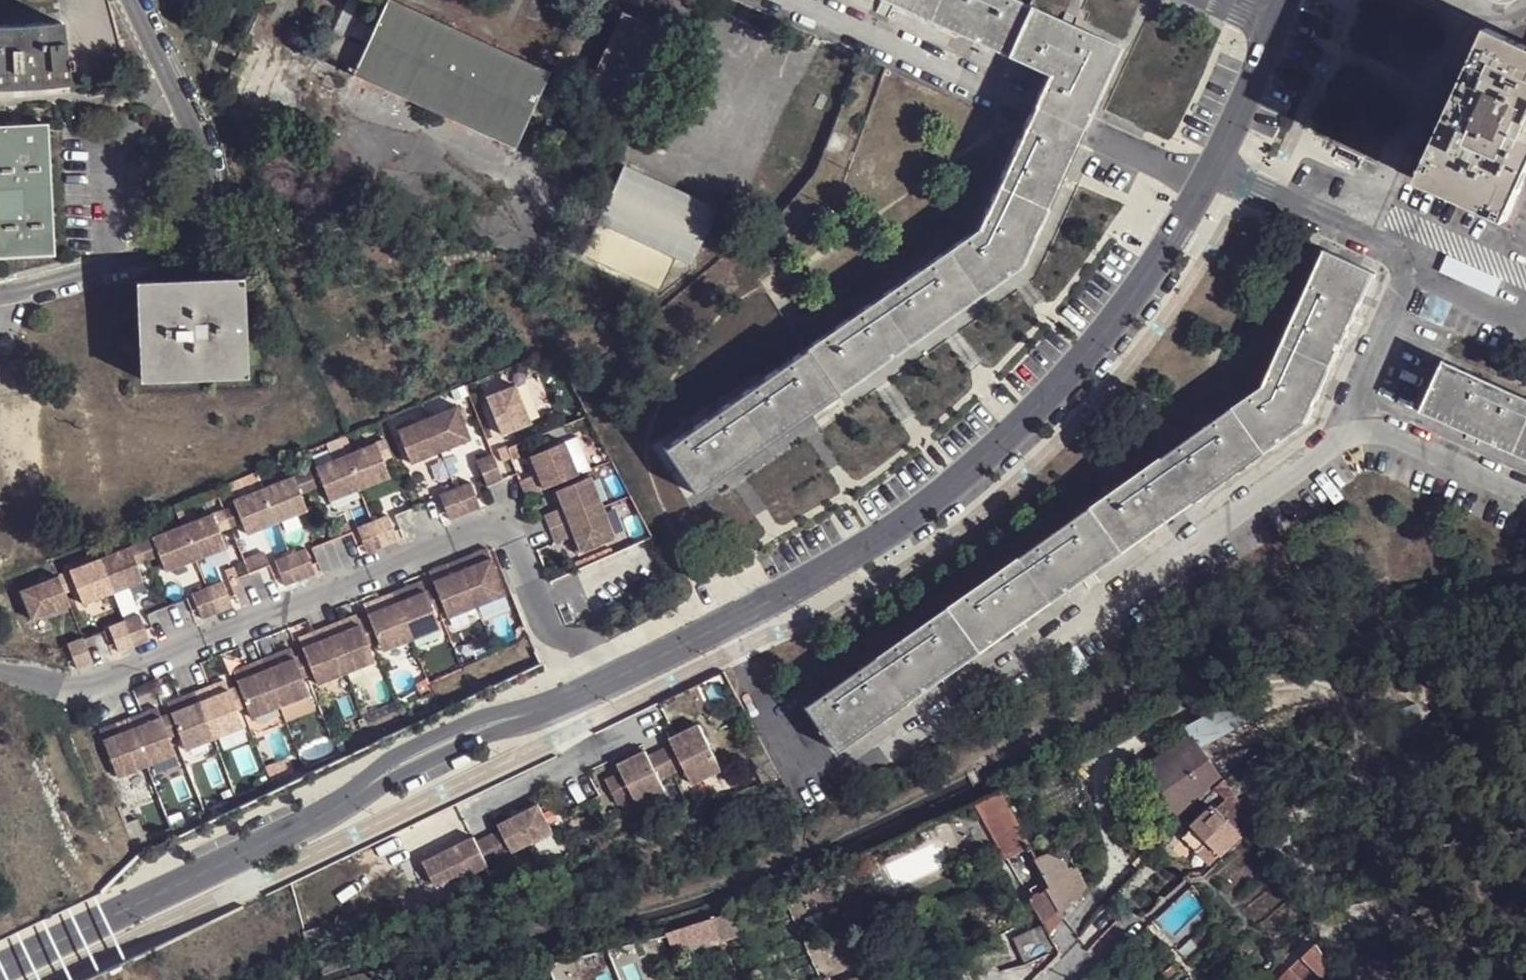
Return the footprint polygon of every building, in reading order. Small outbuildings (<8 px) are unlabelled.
[(58,30),(62,64),(67,63),(68,74),(63,75),(66,89),(120,76),(103,0),(55,0),(58,30)] [(342,11),(347,0),(317,0),(342,11)] [(332,35),(346,42),(355,23),(364,0),(349,0),(332,35)] [(967,0),(886,0),(953,30),(967,0)] [(1067,21),(1019,0),(967,0),(953,30),(1045,71),(1067,21)] [(354,76),(515,149),(547,75),(386,3),(374,30),(365,50),(354,76)] [(666,34),(623,14),(583,100),(627,119),(666,34)] [(1025,120),(1074,143),(1086,116),(1118,44),(1067,21),(1045,71),(1036,94),(1025,120)] [(355,23),(346,42),(365,50),(374,30),(355,23)] [(1485,26),(1464,79),(1418,183),(1506,222),(1525,178),(1525,46),(1485,26)] [(12,92),(66,89),(63,75),(62,64),(58,30),(27,32),(0,33),(0,92),(12,92)] [(322,59),(349,71),(348,74),(354,76),(365,50),(346,42),(332,35),(322,59)] [(1405,177),(1418,183),(1464,79),(1452,73),(1405,177)] [(975,229),(1019,265),(1074,143),(1025,120),(975,229)] [(46,131),(21,133),(21,140),(5,141),(5,133),(0,133),(0,264),(53,260),(46,131)] [(21,133),(5,133),(5,141),(21,140),(21,133)] [(583,252),(662,287),(678,256),(693,264),(718,210),(624,166),(583,252)] [(897,284),(937,323),(1019,265),(975,229),(897,284)] [(1295,314),(1348,335),(1354,320),(1375,273),(1324,250),(1295,314)] [(818,340),(855,380),(937,323),(897,284),(818,340)] [(242,385),(242,367),(242,290),(197,289),(197,306),(179,307),(179,289),(137,290),(137,310),(144,309),(145,370),(139,370),(139,388),(242,385)] [(197,289),(179,289),(179,307),(197,306),(197,289)] [(1263,386),(1307,424),(1348,335),(1295,314),(1263,386)] [(739,395),(774,437),(855,380),(818,340),(739,395)] [(1444,362),(1421,413),(1519,456),(1525,440),(1525,398),(1444,362)] [(1187,440),(1229,479),(1307,424),(1263,386),(1187,440)] [(513,393),(484,404),(499,441),(528,430),(513,393)] [(774,437),(739,395),(661,450),(692,494),(774,437)] [(456,411),(395,435),(409,469),(469,445),(456,411)] [(1111,493),(1151,533),(1229,479),(1187,440),(1111,493)] [(374,449),(381,466),(390,462),(382,443),(373,447),(374,449)] [(374,449),(313,473),(320,491),(327,506),(387,483),(381,466),(374,449)] [(518,488),(524,502),(575,481),(563,451),(525,466),(532,482),(518,488)] [(506,455),(505,452),(496,455),(501,467),(509,464),(506,455)] [(491,460),(475,467),(484,492),(501,485),(491,460)] [(313,473),(291,481),(292,483),(298,499),(320,491),(313,473)] [(292,483),(231,507),(232,509),(240,528),(245,541),(305,516),(298,499),(292,483)] [(542,521),(553,549),(568,543),(575,560),(612,545),(587,483),(549,499),(556,515),(542,521)] [(439,501),(448,525),(478,513),(469,489),(439,501)] [(1035,547),(1073,588),(1151,533),(1111,493),(1035,547)] [(210,518),(217,537),(240,528),(232,509),(210,518)] [(163,576),(224,552),(217,537),(210,518),(150,542),(157,561),(163,576)] [(355,534),(365,558),(395,546),(385,522),(355,534)] [(150,542),(126,551),(134,571),(157,561),(150,542)] [(959,601),(995,643),(1073,588),(1035,547),(959,601)] [(126,551),(66,576),(73,595),(79,610),(139,585),(134,571),(126,551)] [(273,567),(283,592),(313,580),(303,555),(273,567)] [(484,555),(455,566),(474,612),(503,600),(484,555)] [(455,566),(426,578),(431,591),(440,613),(445,624),(474,612),(455,566)] [(56,581),(63,599),(73,595),(66,576),(55,580),(56,581)] [(18,596),(29,626),(67,610),(63,599),(56,581),(18,596)] [(190,599),(200,624),(230,612),(220,587),(190,599)] [(419,587),(389,598),(408,645),(437,634),(430,617),(422,595),(419,587)] [(426,593),(435,615),(440,613),(431,591),(426,593)] [(422,595),(430,617),(435,615),(426,593),(422,595)] [(389,598),(360,610),(366,625),(375,647),(379,656),(408,645),(389,598)] [(883,654),(917,698),(995,643),(959,601),(883,654)] [(116,658),(146,645),(136,621),(106,633),(116,658)] [(353,621),(324,632),(343,679),(372,667),(365,650),(356,629),(353,621)] [(361,627),(370,648),(375,647),(366,625),(361,627)] [(356,629),(365,650),(370,648),(361,627),(356,629)] [(324,632),(295,644),(301,658),(310,680),(314,691),(343,679),(324,632)] [(65,650),(75,674),(91,668),(81,643),(65,650)] [(288,653),(259,665),(277,711),(307,699),(300,684),(292,662),(288,653)] [(917,698),(883,654),(807,708),(839,752),(917,698)] [(296,660),(305,682),(310,680),(301,658),(296,660)] [(292,662),(300,684),(305,682),(296,660),(292,662)] [(259,665),(230,676),(235,690),(244,712),(248,722),(277,711),(259,665)] [(221,685),(192,697),(210,743),(239,731),(233,716),(225,694),(221,685)] [(230,692),(239,714),(244,712),(235,690),(230,692)] [(225,694),(233,716),(239,714),(230,692),(225,694)] [(192,697),(163,708),(167,718),(175,740),(181,754),(210,743),(192,697)] [(153,712),(124,724),(143,771),(172,759),(166,743),(157,721),(153,712)] [(163,719),(171,741),(175,740),(167,718),(163,719)] [(157,721),(166,743),(171,741),(163,719),(157,721)] [(124,724),(95,736),(114,783),(143,771),(124,724)] [(696,726),(667,740),(669,745),(681,769),(689,786),(718,772),(696,726)] [(1172,799),(1183,815),(1221,783),(1191,740),(1151,768),(1172,799)] [(669,745),(657,751),(669,776),(681,769),(669,745)] [(669,776),(657,751),(645,757),(657,782),(669,776)] [(752,768),(767,760),(762,751),(747,759),(752,768)] [(642,753),(615,767),(618,774),(631,799),(634,807),(662,793),(657,782),(645,757),(642,753)] [(631,799),(618,774),(602,781),(615,807),(619,805),(631,799)] [(1226,782),(1215,791),(1225,802),(1226,802),(1231,806),(1236,801),(1226,782)] [(1002,796),(979,806),(1006,865),(1030,853),(1029,851),(1009,810),(1002,796)] [(631,799),(619,805),(622,812),(634,807),(631,799)] [(1171,826),(1183,815),(1172,799),(1160,807),(1161,815),(1171,826)] [(1215,812),(1240,837),(1250,826),(1241,817),(1244,815),(1236,801),(1231,806),(1226,802),(1225,802),(1215,812)] [(535,806),(495,826),(498,831),(508,854),(549,834),(535,806)] [(1214,810),(1196,829),(1196,830),(1210,843),(1222,856),(1240,837),(1215,812),(1214,810)] [(1196,830),(1185,841),(1199,855),(1210,843),(1196,830)] [(485,837),(496,861),(503,858),(509,855),(508,854),(498,831),(485,837)] [(496,861),(485,837),(473,843),(484,867),(491,864),(496,861)] [(471,839),(420,863),(432,887),(462,872),(464,877),(484,867),(473,843),(471,839)] [(1210,843),(1199,855),(1211,867),(1222,856),(1210,843)] [(1050,855),(1035,863),(1046,886),(1050,894),(1061,917),(1075,910),(1090,890),(1080,868),(1072,871),(1068,861),(1050,855)] [(496,861),(505,879),(512,877),(503,858),(496,861)] [(505,879),(496,861),(491,864),(500,881),(505,879)] [(1049,938),(1066,926),(1061,917),(1050,894),(1046,886),(1024,896),(1037,924),(1014,935),(1031,971),(1061,956),(1049,938)] [(959,915),(969,911),(964,899),(955,903),(959,915)] [(734,915),(710,922),(718,945),(745,936),(734,915)] [(1298,946),(1311,930),(1306,921),(1290,940),(1298,946)] [(299,934),(305,955),(327,946),(329,946),(324,932),(322,926),(299,934)] [(338,927),(324,932),(329,946),(344,940),(338,927)] [(1332,971),(1334,968),(1319,944),(1317,946),(1332,971)] [(1308,958),(1323,979),(1332,971),(1317,946),(1308,958)] [(1288,979),(1323,979),(1308,958),(1288,979)] [(1239,961),(1233,967),(1240,979),(1250,979),(1239,961)] [(1179,972),(1173,964),(1159,976),(1162,979),(1169,979),(1179,972)]
